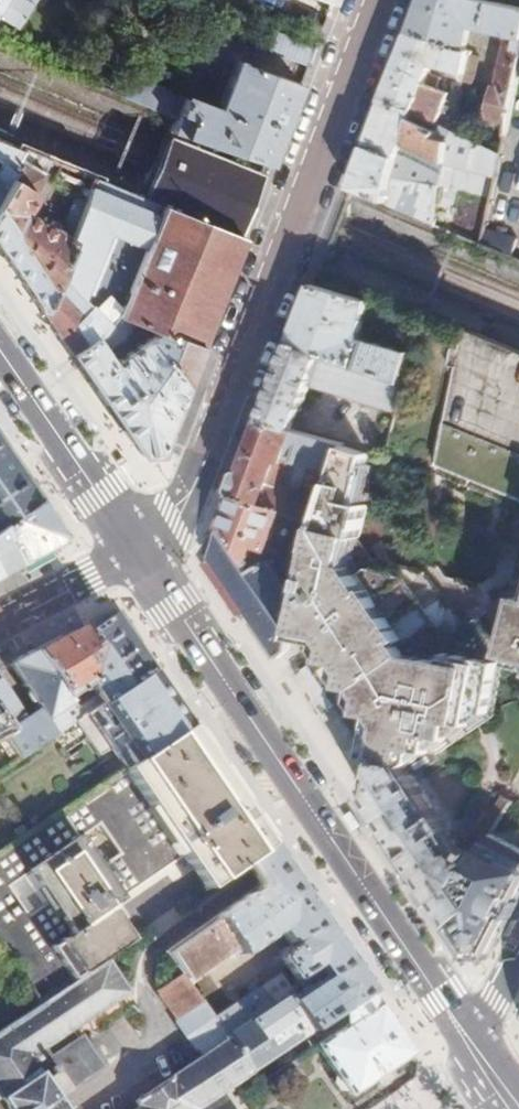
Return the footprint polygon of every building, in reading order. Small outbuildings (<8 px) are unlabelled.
[(17,33),(31,9),(18,0),(0,0),(0,22),(17,33)] [(509,123),(518,80),(518,10),(478,0),(425,0),(413,33),(462,51),(467,27),(510,36),(490,118),(509,123)] [(268,48),(308,63),(315,44),(275,29),(268,48)] [(413,33),(385,103),(420,115),(440,125),(453,93),(442,88),(446,79),(434,74),(438,65),(467,76),(472,56),(462,51),(413,33)] [(169,125),(269,163),(300,82),(236,58),(217,106),(129,72),(117,97),(172,118),(169,125)] [(385,103),(368,147),(401,159),(395,178),(442,192),(451,194),(457,164),(497,177),(502,154),(448,128),(444,135),(417,121),(420,115),(385,103)] [(238,233),(246,212),(261,173),(265,174),(269,163),(169,125),(141,194),(159,202),(238,233)] [(368,147),(352,189),(394,207),(393,209),(437,228),(442,192),(395,178),(401,159),(368,147)] [(26,150),(18,164),(0,195),(0,252),(11,267),(20,280),(43,314),(70,238),(23,211),(51,160),(26,150)] [(18,164),(2,157),(0,161),(0,195),(18,164)] [(56,334),(74,359),(102,337),(104,333),(107,329),(111,322),(114,316),(116,310),(119,305),(123,294),(130,277),(155,213),(89,187),(70,238),(43,314),(56,334)] [(84,373),(101,398),(141,457),(156,452),(240,234),(238,233),(159,202),(155,213),(130,277),(123,294),(119,305),(116,310),(114,316),(111,322),(107,329),(104,333),(102,337),(74,359),(84,373)] [(482,248),(511,260),(517,240),(486,228),(482,248)] [(373,307),(314,286),(291,346),(364,370),(404,384),(411,354),(367,339),(363,334),(373,307)] [(464,330),(439,468),(518,498),(518,352),(464,330)] [(398,412),(404,384),(364,370),(291,346),(277,384),(269,403),(302,414),(312,384),(398,412)] [(302,414),(269,403),(262,421),(297,432),(302,414)] [(297,432),(262,421),(233,496),(283,513),(318,525),(326,502),(282,488),(292,461),(335,475),(344,450),(344,447),(297,432)] [(38,505),(0,449),(0,531),(38,505)] [(359,503),(372,457),(344,450),(335,475),(326,502),(318,525),(297,614),(291,642),(305,645),(314,658),(312,667),(342,710),(366,744),(371,745),(368,757),(387,761),(409,765),(412,766),(429,755),(484,719),(498,667),(500,662),(447,651),(444,658),(409,650),(398,637),(403,633),(369,583),(364,585),(350,563),(357,538),(365,506),(359,503)] [(283,513),(233,496),(210,556),(261,634),(278,659),(288,653),(291,642),(297,614),(284,595),(287,592),(267,562),(255,569),(250,560),(256,546),(268,551),(283,513)] [(38,505),(0,531),(0,540),(18,566),(57,546),(60,543),(60,538),(49,521),(38,505)] [(18,566),(0,540),(0,575),(18,566)] [(518,602),(505,659),(514,660),(512,670),(518,671),(518,602)] [(109,617),(35,655),(66,701),(89,686),(101,704),(147,673),(128,644),(109,617)] [(35,655),(9,668),(40,715),(26,724),(0,686),(0,733),(2,736),(18,760),(73,723),(78,719),(66,701),(35,655)] [(167,701),(147,673),(101,704),(78,719),(73,723),(98,758),(110,751),(124,741),(129,747),(176,715),(167,701)] [(124,772),(187,730),(176,715),(129,747),(124,741),(110,751),(124,772)] [(103,962),(129,944),(106,909),(182,858),(206,893),(243,868),(270,850),(227,788),(187,730),(124,772),(0,856),(0,955),(36,1007),(103,962)] [(438,761),(429,755),(412,766),(409,765),(413,773),(438,761)] [(378,796),(373,802),(390,827),(417,867),(455,926),(480,909),(464,885),(472,872),(479,859),(476,858),(466,852),(413,773),(409,765),(387,761),(378,796)] [(483,845),(476,858),(479,859),(511,807),(501,802),(480,844),(483,845)] [(278,862),(270,850),(243,868),(251,879),(259,890),(285,872),(279,863),(278,862)] [(247,1074),(321,1024),(369,993),(328,934),(313,913),(285,872),(259,890),(165,954),(180,976),(182,980),(226,951),(229,954),(236,951),(240,956),(277,930),(286,945),(278,950),(277,958),(300,992),(292,998),(278,978),(211,1021),(247,1074)] [(455,926),(478,960),(491,959),(518,904),(518,897),(472,872),(464,885),(480,909),(455,926)] [(43,1056),(69,1092),(100,1071),(82,1044),(76,1047),(69,1037),(128,997),(103,962),(36,1007),(0,1031),(0,1084),(43,1056)] [(247,1074),(211,1021),(182,980),(180,976),(157,993),(203,1060),(136,1104),(139,1108),(193,1108),(232,1083),(247,1074)] [(369,993),(321,1024),(330,1037),(316,1046),(350,1096),(411,1055),(407,1049),(383,1014),(369,993)] [(287,1052),(279,1058),(277,1065),(279,1068),(286,1069),(294,1064),(296,1056),(295,1054),(287,1052)] [(57,1100),(69,1092),(43,1056),(0,1084),(0,1098),(8,1108),(45,1108),(57,1100)] [(57,1100),(45,1108),(63,1108),(57,1100)]
